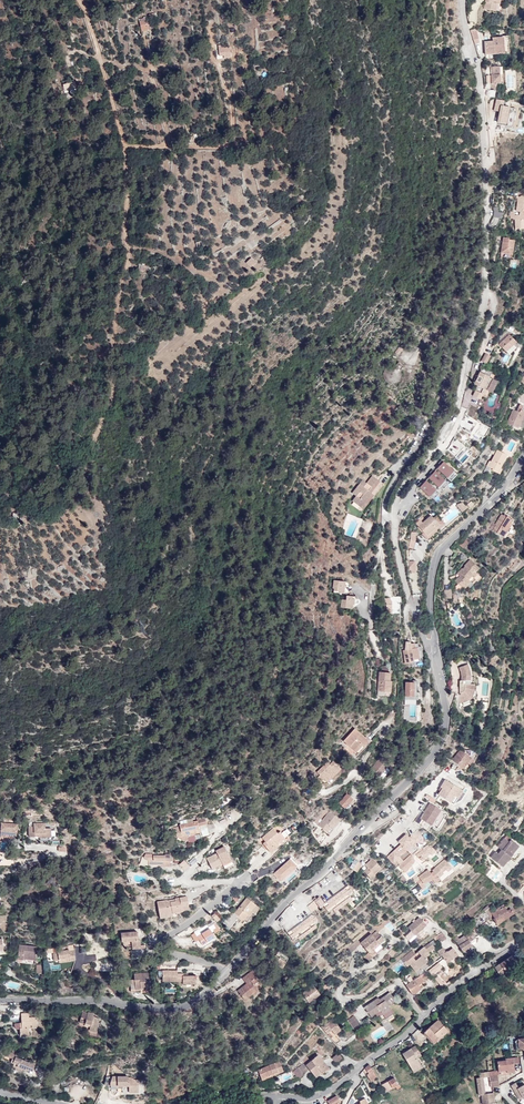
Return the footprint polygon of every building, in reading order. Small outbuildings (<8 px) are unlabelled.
[(496,10),(497,4),(499,4),(500,0),(485,0),(484,9),(496,10)] [(142,30),(151,27),(148,16),(139,18),(142,30)] [(477,30),(470,30),(473,41),(479,38),(477,30)] [(484,42),(485,55),(504,53),(503,37),(492,38),(492,41),(484,42)] [(228,53),(216,54),(217,58),(222,58),(222,61),(229,60),(228,53)] [(492,84),(500,83),(499,67),(491,67),(492,84)] [(74,89),(73,80),(64,81),(64,90),(74,89)] [(496,99),(495,105),(501,106),(499,112),(497,122),(502,123),(507,124),(511,108),(503,106),(504,101),(496,99)] [(511,108),(507,124),(502,123),(502,125),(512,127),(516,109),(511,108)] [(523,208),(523,196),(520,196),(519,197),(517,199),(516,211),(520,212),(519,215),(515,215),(514,213),(513,211),(510,211),(510,218),(514,218),(515,228),(520,229),(520,228),(523,229),(523,208)] [(509,238),(503,237),(501,253),(510,255),(513,240),(509,239),(509,238)] [(258,264),(264,258),(260,254),(254,260),(258,264)] [(151,270),(154,263),(155,261),(148,259),(144,267),(151,270)] [(509,335),(499,344),(506,351),(516,342),(509,335)] [(485,353),(481,360),(487,363),(491,356),(485,353)] [(403,365),(397,362),(395,367),(390,366),(385,369),(384,373),(385,378),(389,381),(393,381),(396,379),(398,375),(399,372),(403,365)] [(478,386),(473,395),(480,399),(482,394),(484,395),(487,390),(492,392),(497,381),(493,379),(495,374),(482,367),(478,376),(477,375),(474,380),(476,380),(474,384),(478,386)] [(477,405),(480,399),(473,395),(470,401),(477,405)] [(518,428),(523,415),(523,414),(523,411),(521,410),(523,405),(521,404),(518,412),(513,409),(507,423),(518,428)] [(459,427),(471,435),(473,431),(475,432),(480,423),(465,414),(459,427)] [(81,433),(84,427),(81,425),(76,436),(81,439),(83,434),(81,433)] [(467,448),(457,440),(448,451),(457,459),(467,448)] [(507,455),(497,450),(491,461),(489,460),(487,466),(492,468),(492,470),(496,472),(501,464),(502,464),(507,455)] [(502,464),(501,464),(496,472),(499,474),(509,456),(507,455),(502,464)] [(453,471),(442,460),(438,463),(440,465),(437,469),(447,478),(453,471)] [(445,481),(433,469),(430,473),(431,475),(428,478),(438,487),(445,481)] [(436,490),(426,481),(422,484),(421,482),(417,486),(430,497),(436,490)] [(467,508),(462,502),(458,504),(460,506),(458,508),(462,512),(467,508)] [(420,518),(416,522),(424,532),(427,534),(439,524),(434,517),(431,514),(422,521),(420,518)] [(423,532),(422,533),(427,538),(444,523),(437,514),(434,517),(439,524),(427,534),(424,532),(423,532)] [(507,517),(502,514),(496,524),(492,530),(503,537),(511,523),(510,522),(512,519),(507,516),(507,517)] [(417,537),(422,533),(423,532),(424,532),(416,522),(413,527),(411,526),(408,532),(417,537)] [(463,548),(468,541),(465,539),(460,545),(463,548)] [(460,576),(455,581),(464,589),(467,586),(471,582),(473,584),(476,581),(477,582),(481,577),(475,572),(479,568),(470,560),(464,566),(465,566),(463,569),(462,568),(457,573),(460,576)] [(334,590),(340,591),(340,593),(346,593),(349,591),(349,586),(345,586),(345,581),(334,580),(333,588),(334,588),(334,590)] [(342,599),(341,607),(352,608),(352,606),(353,606),(353,605),(358,600),(351,592),(346,595),(346,600),(342,599)] [(403,650),(406,663),(414,662),(414,659),(419,658),(418,647),(415,648),(415,643),(410,644),(410,641),(405,641),(405,650),(403,650)] [(460,680),(459,708),(472,703),(470,698),(471,698),(474,690),(474,684),(470,684),(471,675),(469,669),(467,664),(459,667),(461,676),(461,680),(460,680)] [(380,672),(378,691),(385,691),(390,692),(391,681),(390,681),(391,672),(380,672)] [(414,682),(406,682),(405,696),(414,696),(414,682)] [(355,728),(343,741),(356,752),(363,744),(364,746),(369,741),(355,728)] [(452,767),(455,770),(459,765),(462,768),(467,762),(470,765),(474,760),(461,750),(452,760),(455,762),(452,767)] [(382,755),(371,768),(380,776),(387,768),(390,770),(394,765),(382,755)] [(327,762),(317,772),(320,774),(316,778),(320,782),(323,778),(327,782),(340,768),(333,761),(330,764),(327,762)] [(387,768),(380,776),(382,779),(390,770),(387,768)] [(440,791),(438,794),(453,804),(462,790),(453,784),(445,779),(440,787),(442,788),(440,791)] [(468,789),(455,781),(453,784),(462,790),(453,804),(461,800),(468,789)] [(339,803),(345,808),(353,799),(347,793),(339,803)] [(430,803),(420,818),(437,828),(446,813),(430,803)] [(329,811),(318,825),(327,832),(331,827),(333,828),(340,819),(329,811)] [(197,821),(179,824),(180,826),(182,836),(186,835),(187,840),(187,841),(188,841),(188,842),(196,841),(195,833),(200,832),(198,826),(200,826),(207,824),(205,818),(200,819),(199,816),(196,817),(197,821)] [(18,824),(2,823),(0,836),(16,838),(18,824)] [(34,826),(29,826),(29,837),(35,836),(35,835),(38,835),(38,836),(38,837),(51,837),(51,828),(45,828),(45,823),(34,823),(34,826)] [(175,830),(176,837),(186,841),(187,840),(186,835),(182,836),(180,826),(176,827),(176,829),(175,830)] [(273,828),(262,838),(266,842),(263,844),(271,852),(278,846),(277,845),(285,838),(280,832),(278,833),(273,828)] [(401,844),(387,857),(393,863),(396,860),(399,864),(399,865),(405,873),(409,869),(408,868),(414,862),(410,857),(419,849),(414,844),(419,840),(418,839),(422,836),(416,830),(408,838),(405,835),(398,841),(401,844)] [(496,852),(491,858),(502,866),(516,850),(514,848),(517,844),(511,839),(509,842),(504,838),(498,847),(502,850),(498,854),(496,852)] [(427,845),(418,852),(421,856),(419,858),(422,861),(430,854),(434,850),(430,845),(429,846),(427,845)] [(211,856),(207,858),(212,869),(222,863),(223,864),(231,860),(224,846),(216,851),(217,853),(219,857),(215,860),(213,859),(211,856)] [(170,866),(170,860),(173,860),(173,857),(170,854),(165,854),(165,855),(153,855),(153,858),(148,858),(148,865),(162,865),(162,866),(170,866)] [(372,858),(365,865),(368,868),(364,871),(370,878),(381,868),(372,858)] [(184,860),(179,865),(184,871),(190,866),(184,860)] [(439,878),(443,873),(442,872),(446,869),(449,866),(444,860),(432,871),(433,871),(430,873),(428,870),(419,876),(421,879),(417,882),(422,889),(426,886),(424,883),(428,880),(429,882),(432,879),(435,883),(440,879),(439,878)] [(353,870),(357,872),(361,864),(358,861),(353,870)] [(350,896),(354,893),(348,885),(322,904),(323,905),(329,912),(333,909),(350,896)] [(334,911),(352,898),(350,896),(333,909),(334,911)] [(167,900),(157,902),(160,915),(169,913),(169,911),(172,910),(173,913),(182,911),(181,906),(189,905),(187,897),(175,899),(176,901),(168,903),(167,900)] [(247,897),(235,912),(243,920),(256,905),(247,897)] [(322,904),(318,897),(316,898),(314,900),(316,902),(319,906),(320,908),(323,905),(322,904)] [(510,908),(519,901),(516,899),(508,905),(510,908)] [(319,906),(316,902),(314,900),(307,906),(311,911),(319,906)] [(489,916),(492,914),(494,918),(493,919),(497,925),(514,913),(511,908),(507,911),(505,907),(503,904),(494,910),(492,912),(490,909),(492,907),(489,904),(483,909),(485,912),(471,922),(476,930),(491,919),(489,916)] [(256,905),(243,920),(247,922),(259,907),(256,905)] [(173,916),(173,913),(172,910),(169,911),(169,913),(160,915),(160,918),(173,916)] [(220,919),(215,913),(212,916),(217,922),(220,919)] [(315,924),(319,921),(313,913),(287,932),(293,940),(297,937),(315,924)] [(408,927),(415,935),(426,925),(419,917),(408,927)] [(219,930),(215,923),(208,927),(209,929),(212,932),(214,931),(215,933),(219,930)] [(299,940),(316,927),(315,924),(297,937),(299,940)] [(202,934),(197,936),(202,945),(215,937),(212,932),(209,929),(208,927),(207,925),(199,930),(202,934)] [(373,948),(378,943),(379,944),(383,941),(384,940),(384,939),(377,931),(372,935),(371,934),(361,943),(361,944),(369,953),(363,957),(367,962),(373,957),(372,956),(376,952),(373,948)] [(138,932),(121,933),(122,941),(132,941),(132,949),(141,948),(140,945),(140,940),(138,940),(138,932)] [(446,939),(441,932),(437,936),(442,942),(446,939)] [(476,938),(471,932),(466,935),(472,945),(475,943),(476,938)] [(472,945),(466,935),(460,939),(456,936),(453,938),(456,942),(462,951),(472,945)] [(361,943),(358,940),(348,948),(352,952),(361,944),(361,943)] [(412,950),(401,959),(407,967),(409,965),(415,972),(429,961),(425,957),(423,954),(427,951),(428,952),(435,947),(430,942),(415,954),(412,950)] [(377,953),(383,948),(379,944),(378,943),(373,948),(376,952),(372,956),(373,957),(375,955),(377,953)] [(37,947),(19,945),(17,962),(35,964),(37,947)] [(68,946),(52,948),(53,954),(53,957),(54,961),(59,960),(59,958),(69,957),(70,960),(75,959),(74,950),(69,951),(68,946)] [(446,952),(443,947),(437,951),(440,956),(442,955),(446,952)] [(53,954),(52,948),(45,949),(46,958),(53,957),(53,954)] [(447,962),(458,955),(453,948),(448,952),(447,951),(446,952),(442,955),(447,962)] [(281,968),(288,957),(278,951),(272,962),(281,968)] [(513,967),(518,963),(511,956),(495,967),(500,975),(513,967)] [(177,970),(163,970),(163,981),(177,981),(177,974),(177,970)] [(246,984),(237,990),(245,1000),(258,989),(256,987),(259,984),(257,982),(254,984),(251,981),(254,978),(257,976),(252,970),(242,978),(246,984)] [(432,975),(428,970),(420,975),(424,981),(432,975)] [(522,986),(523,984),(523,981),(523,974),(522,972),(515,980),(522,986)] [(151,987),(149,973),(134,974),(134,979),(135,983),(130,984),(131,991),(135,991),(135,989),(141,989),(141,988),(151,987)] [(183,974),(177,974),(177,981),(183,981),(183,984),(196,984),(196,976),(183,976),(183,974)] [(418,985),(424,981),(420,975),(406,985),(412,994),(421,988),(418,985)] [(331,991),(326,984),(322,987),(327,995),(331,991)] [(313,985),(302,994),(308,1002),(320,994),(313,985)] [(378,998),(364,1007),(371,1017),(376,1014),(378,1018),(380,1017),(383,1021),(394,1013),(388,1006),(396,1001),(390,992),(379,999),(378,998)] [(327,1008),(321,1013),(324,1017),(325,1017),(328,1015),(330,1013),(327,1008)] [(88,1013),(82,1012),(79,1022),(85,1024),(84,1025),(87,1026),(87,1029),(86,1033),(98,1036),(100,1029),(97,1029),(100,1019),(94,1016),(87,1014),(88,1013)] [(31,1013),(21,1014),(22,1028),(20,1028),(20,1036),(29,1036),(29,1028),(37,1028),(37,1017),(32,1017),(31,1013)] [(360,1023),(354,1015),(347,1020),(353,1028),(360,1023)] [(326,1024),(322,1027),(327,1034),(329,1032),(332,1030),(334,1032),(339,1028),(333,1020),(328,1024),(327,1024),(326,1024)] [(434,1043),(448,1031),(438,1020),(424,1032),(434,1043)] [(333,1037),(331,1038),(336,1044),(340,1041),(335,1035),(333,1037)] [(518,1039),(515,1041),(516,1050),(522,1049),(523,1051),(523,1038),(518,1039)] [(316,1049),(321,1056),(322,1055),(324,1056),(326,1054),(319,1046),(316,1049)] [(402,1054),(413,1072),(422,1067),(417,1059),(421,1056),(415,1046),(402,1054)] [(15,1053),(7,1050),(5,1056),(12,1059),(13,1057),(17,1058),(19,1053),(15,1052),(15,1053)] [(336,1062),(342,1058),(338,1053),(332,1058),(336,1062)] [(307,1057),(302,1060),(304,1063),(309,1069),(314,1075),(319,1070),(322,1073),(326,1070),(322,1064),(324,1062),(318,1055),(311,1061),(307,1057)] [(17,1058),(13,1057),(12,1059),(11,1062),(14,1064),(12,1068),(21,1072),(22,1069),(26,1070),(27,1069),(32,1071),(35,1064),(30,1062),(29,1063),(28,1063),(29,1060),(25,1059),(24,1061),(17,1058)] [(518,1057),(505,1059),(506,1060),(497,1062),(498,1071),(507,1070),(515,1069),(514,1063),(519,1063),(518,1057)] [(283,1071),(279,1061),(258,1070),(260,1074),(261,1078),(273,1074),(273,1075),(283,1071)] [(304,1063),(298,1067),(304,1074),(309,1069),(304,1063)] [(371,1081),(377,1078),(369,1065),(365,1068),(369,1073),(367,1075),(371,1081)] [(298,1067),(293,1071),(298,1079),(304,1074),(298,1067)] [(495,1103),(493,1093),(485,1094),(483,1078),(489,1077),(489,1072),(479,1073),(480,1078),(476,1078),(479,1095),(481,1095),(483,1103),(490,1103),(495,1103)] [(491,1087),(499,1086),(498,1076),(489,1077),(491,1087)] [(127,1077),(106,1077),(105,1082),(104,1085),(111,1089),(116,1089),(116,1092),(139,1092),(139,1082),(131,1078),(129,1078),(127,1077)] [(386,1092),(396,1087),(397,1089),(400,1087),(394,1078),(381,1085),(386,1092)] [(52,1086),(50,1094),(59,1094),(59,1092),(60,1083),(57,1083),(52,1086)] [(511,1085),(519,1100),(523,1097),(523,1085),(518,1088),(515,1083),(511,1085)] [(336,1096),(328,1101),(330,1103),(337,1103),(340,1102),(336,1096)]
